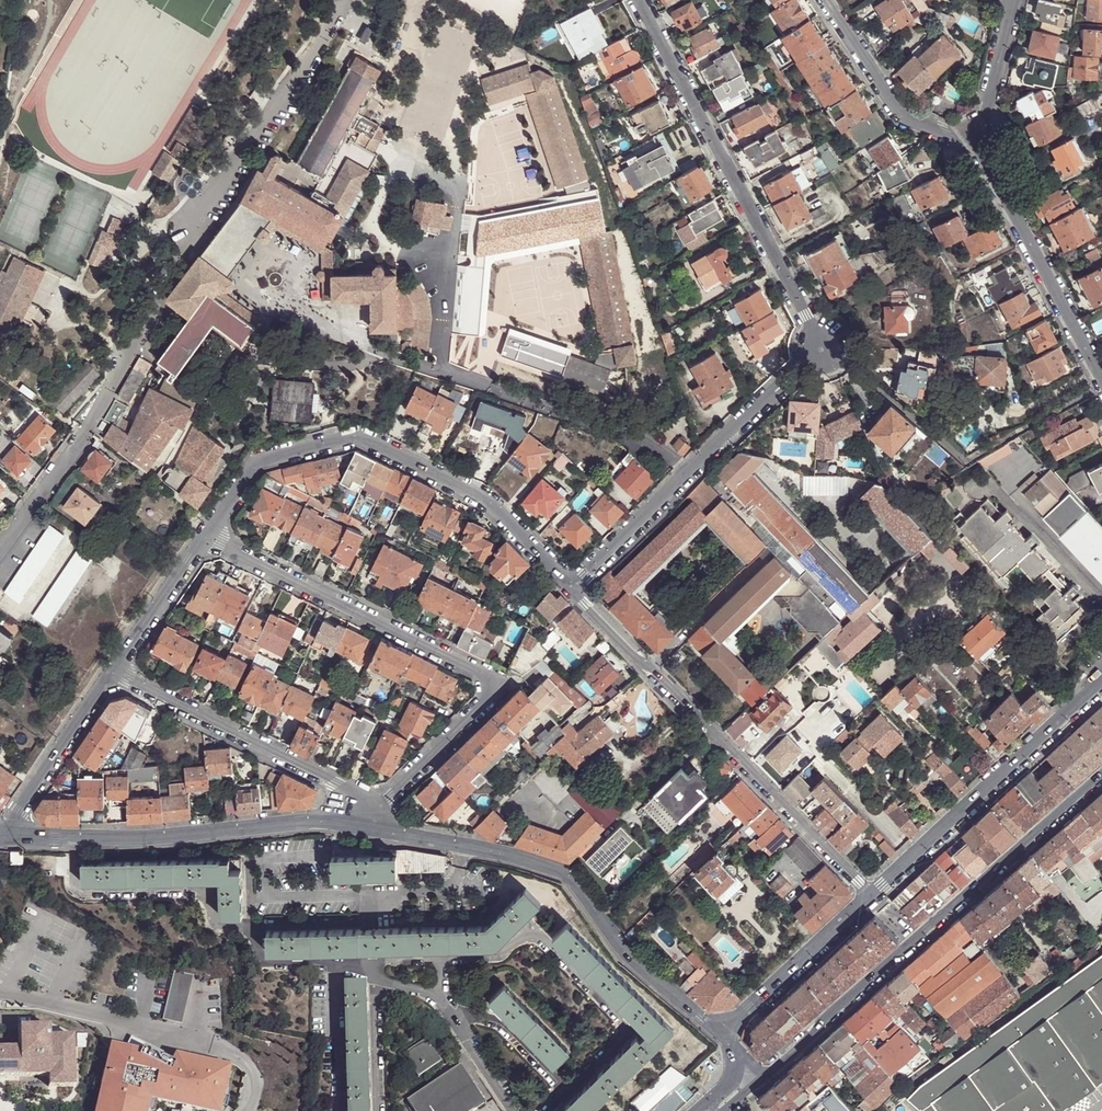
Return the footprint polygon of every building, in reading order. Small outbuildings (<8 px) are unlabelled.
[(667,9),(681,1),(680,0),(667,0),(663,2),(667,9)] [(811,19),(798,0),(789,0),(778,7),(773,11),(788,34),(811,19)] [(900,28),(913,19),(901,0),(887,0),(875,8),(887,25),(889,24),(895,20),(900,28)] [(1061,5),(1041,0),(1039,0),(1036,11),(1041,13),(1040,19),(1042,20),(1040,32),(1059,37),(1060,37),(1065,17),(1058,15),(1060,10),(1061,6),(1061,5)] [(1088,5),(1088,11),(1087,20),(1101,21),(1101,0),(1088,0),(1088,5)] [(701,20),(697,12),(692,1),(673,12),(683,30),(701,20)] [(732,8),(745,29),(749,27),(735,3),(732,5),(731,6),(732,8)] [(602,29),(597,21),(591,8),(562,24),(563,25),(568,22),(574,34),(571,35),(578,48),(576,50),(576,51),(592,42),(588,36),(602,29)] [(742,35),(747,31),(745,29),(732,8),(728,11),(742,35)] [(947,15),(926,8),(912,21),(931,28),(933,23),(944,27),(948,16),(947,15)] [(705,9),(697,12),(701,20),(709,16),(705,9)] [(948,16),(944,27),(950,29),(954,18),(948,16)] [(602,18),(597,21),(602,29),(603,31),(608,29),(602,18)] [(798,60),(826,42),(811,19),(788,34),(783,37),(798,60)] [(894,32),(900,28),(895,20),(889,24),(894,32)] [(568,22),(563,25),(576,50),(578,48),(571,35),(574,34),(568,22)] [(747,31),(748,33),(754,29),(752,25),(749,27),(745,29),(747,31)] [(1085,25),(1083,53),(1101,54),(1101,26),(1085,25)] [(693,50),(698,59),(706,55),(720,47),(719,46),(715,39),(709,27),(690,38),(696,49),(693,50)] [(1057,44),(1059,37),(1040,32),(1034,31),(1032,42),(1029,52),(1054,58),(1055,52),(1057,44)] [(930,49),(943,36),(939,33),(926,45),(922,49),(919,46),(913,53),(915,56),(918,60),(930,49)] [(721,36),(715,39),(719,46),(725,42),(721,36)] [(960,54),(943,36),(930,49),(918,60),(915,56),(898,73),(918,94),(942,70),(960,54)] [(604,58),(615,80),(641,66),(638,61),(639,60),(641,56),(638,51),(634,50),(633,50),(626,37),(594,54),(598,61),(604,58)] [(797,60),(812,83),(841,64),(826,42),(798,60),(797,60)] [(732,50),(738,61),(742,58),(736,47),(732,50)] [(768,65),(774,76),(779,72),(765,49),(759,53),(764,60),(768,65)] [(726,72),(729,79),(738,75),(741,73),(743,71),(738,61),(732,50),(720,56),(722,59),(716,62),(708,67),(714,78),(726,72)] [(299,162),(324,176),(359,112),(383,69),(357,55),(299,162)] [(1096,79),(1098,58),(1075,57),(1075,68),(1074,79),(1096,79)] [(1052,87),(1057,65),(1027,58),(1024,71),(1025,71),(1023,83),(1033,86),(1034,84),(1050,88),(1052,87)] [(764,60),(756,65),(758,70),(768,65),(764,60)] [(565,186),(567,193),(590,188),(555,84),(552,75),(538,67),(530,69),(528,61),(480,78),(489,102),(525,90),(526,93),(532,92),(565,186)] [(812,83),(828,107),(856,87),(841,64),(812,83)] [(656,89),(643,65),(641,66),(615,80),(610,82),(614,90),(620,86),(629,103),(656,89)] [(703,69),(713,88),(729,79),(726,72),(714,78),(708,67),(703,69)] [(1072,79),(1074,79),(1075,68),(1068,67),(1065,87),(1066,87),(1073,86),(1072,79)] [(788,99),(794,95),(780,72),(779,72),(774,76),(782,90),(788,99)] [(713,88),(724,110),(753,95),(745,78),(741,80),(738,75),(729,79),(713,88)] [(1073,86),(1066,87),(1073,97),(1077,94),(1073,86)] [(828,107),(843,130),(849,126),(871,111),(856,87),(828,107)] [(558,188),(565,186),(532,92),(526,93),(558,188)] [(1049,114),(1056,111),(1050,101),(1048,102),(1047,99),(1046,96),(1043,92),(1039,92),(1033,95),(1032,92),(1031,92),(1016,100),(1022,111),(1027,109),(1029,114),(1033,122),(1049,114)] [(581,97),(591,124),(602,119),(588,93),(581,97)] [(799,118),(802,123),(809,119),(794,95),(788,99),(799,118)] [(1100,95),(1075,108),(1080,118),(1099,108),(1100,95)] [(646,120),(649,126),(653,132),(672,122),(660,100),(641,110),(631,116),(636,125),(646,120)] [(758,102),(756,104),(766,122),(768,121),(758,102)] [(183,161),(191,149),(186,147),(208,112),(193,104),(153,172),(170,184),(181,161),(183,161)] [(737,126),(734,128),(739,137),(766,122),(756,104),(732,117),(737,126)] [(871,111),(849,126),(862,146),(884,132),(871,111)] [(259,170),(243,200),(251,204),(256,196),(308,224),(303,232),(325,244),(329,236),(332,237),(333,234),(339,225),(344,216),(377,154),(360,144),(366,134),(373,139),(374,137),(380,125),(381,124),(359,112),(324,176),(312,198),(273,177),(283,161),(281,157),(278,155),(273,156),(265,172),(259,170)] [(1051,118),(1049,114),(1033,122),(1027,125),(1030,133),(1033,132),(1039,144),(1059,134),(1051,118)] [(732,117),(729,119),(734,128),(737,126),(732,117)] [(1084,117),(1077,121),(1080,129),(1081,131),(1080,131),(1082,135),(1085,133),(1086,133),(1090,131),(1084,117)] [(639,132),(649,126),(646,120),(636,125),(639,132)] [(380,125),(374,137),(380,141),(387,129),(380,125)] [(3,131),(0,147),(8,148),(10,132),(3,131)] [(781,141),(776,131),(765,136),(767,140),(760,143),(759,140),(744,147),(750,159),(751,158),(755,166),(785,149),(785,148),(787,145),(784,140),(781,141)] [(1033,132),(1030,133),(1028,134),(1034,147),(1039,144),(1033,132)] [(603,137),(596,140),(602,157),(610,153),(603,137)] [(882,169),(901,157),(899,154),(888,137),(869,149),(882,169)] [(1067,143),(1061,146),(1051,151),(1056,160),(1053,161),(1057,169),(1060,167),(1065,177),(1079,170),(1076,165),(1085,161),(1074,140),(1067,143)] [(638,158),(659,147),(658,144),(654,146),(651,141),(634,150),(636,156),(638,158)] [(816,147),(831,171),(839,165),(824,142),(823,143),(816,147)] [(665,144),(659,147),(638,158),(636,156),(623,163),(626,168),(625,168),(636,189),(676,168),(672,161),(673,161),(671,158),(669,159),(667,153),(669,153),(665,144)] [(800,153),(791,159),(794,165),(804,160),(800,153)] [(858,160),(870,177),(875,174),(864,157),(858,160)] [(906,166),(901,157),(882,169),(878,172),(888,189),(896,185),(907,179),(908,179),(902,167),(906,166)] [(683,176),(697,168),(693,161),(679,168),(683,176)] [(764,185),(774,204),(798,191),(801,189),(810,185),(800,166),(791,171),(764,185)] [(912,176),(906,166),(902,167),(908,179),(912,176)] [(712,190),(699,167),(697,168),(683,176),(680,178),(692,201),(701,196),(712,190)] [(948,196),(939,176),(912,189),(922,209),(948,196)] [(692,201),(680,178),(677,179),(685,195),(689,202),(692,201)] [(685,195),(677,179),(674,181),(682,196),(685,195)] [(907,179),(896,185),(898,188),(909,182),(907,179)] [(612,187),(615,198),(621,196),(617,186),(612,187)] [(530,200),(535,228),(579,219),(584,218),(602,215),(597,187),(590,188),(567,193),(530,200)] [(798,191),(774,204),(787,228),(788,228),(803,220),(807,217),(811,216),(810,214),(798,191)] [(1046,197),(1045,196),(1032,203),(1039,217),(1045,214),(1048,220),(1058,215),(1057,214),(1072,206),(1067,194),(1064,196),(1061,198),(1058,191),(1046,197)] [(902,194),(891,199),(900,217),(911,212),(902,194)] [(256,196),(251,204),(303,232),(308,224),(256,196)] [(707,205),(701,196),(692,201),(698,210),(707,205)] [(419,199),(412,223),(452,231),(455,218),(448,217),(449,206),(419,199)] [(251,204),(243,200),(238,207),(263,220),(275,227),(322,253),(322,271),(319,270),(318,274),(318,277),(321,280),(323,280),(323,291),(333,291),(332,250),(336,250),(325,244),(303,232),(251,204)] [(535,228),(530,200),(482,209),(487,237),(535,228)] [(724,219),(714,200),(707,205),(698,210),(690,213),(694,221),(680,229),(691,251),(708,240),(703,231),(724,219)] [(263,220),(238,207),(167,299),(190,316),(201,301),(208,291),(263,220)] [(1097,232),(1083,207),(1079,209),(1092,235),(1097,232)] [(811,216),(813,220),(825,214),(822,208),(810,214),(811,216)] [(1092,235),(1079,209),(1049,224),(1063,251),(1092,236),(1092,235)] [(610,213),(602,215),(584,218),(607,349),(615,348),(618,366),(637,363),(610,213)] [(825,214),(813,220),(814,222),(813,222),(816,228),(829,221),(825,214)] [(1045,214),(1039,217),(1042,223),(1048,220),(1045,214)] [(813,220),(811,216),(807,217),(803,220),(806,226),(811,224),(813,222),(814,222),(813,220)] [(932,228),(942,248),(964,237),(966,236),(956,216),(932,228)] [(584,218),(579,219),(601,350),(607,349),(584,218)] [(275,227),(263,220),(208,291),(210,292),(228,305),(256,325),(260,319),(224,293),(228,288),(222,284),(228,276),(259,236),(265,228),(271,232),(275,227)] [(803,220),(788,228),(791,234),(806,226),(803,220)] [(1001,243),(991,223),(976,231),(966,236),(964,237),(974,257),(1001,243)] [(748,234),(743,225),(731,232),(735,240),(748,234)] [(265,228),(259,236),(265,240),(269,240),(272,236),(271,232),(265,228)] [(837,238),(848,259),(852,257),(840,233),(834,236),(836,239),(837,238)] [(329,236),(325,244),(338,244),(338,239),(333,234),(332,237),(329,236)] [(636,235),(630,238),(632,246),(639,242),(636,235)] [(816,267),(820,274),(823,272),(848,259),(837,238),(836,239),(812,251),(807,254),(806,255),(814,268),(816,267)] [(908,239),(899,243),(901,248),(910,244),(908,239)] [(1094,250),(1091,243),(1080,249),(1084,256),(1094,250)] [(706,286),(720,278),(724,283),(732,278),(722,259),(724,257),(726,255),(727,252),(726,249),(723,247),(719,247),(717,249),(708,254),(692,263),(706,286)] [(322,291),(322,300),(371,299),(375,298),(376,317),(372,317),(372,321),(373,329),(400,328),(414,326),(413,338),(408,339),(403,343),(404,348),(427,356),(432,316),(430,298),(422,285),(411,292),(402,292),(401,277),(402,269),(389,268),(389,264),(385,260),(380,261),(377,264),(377,269),(360,269),(353,270),(343,270),(342,250),(336,250),(332,250),(333,291),(323,291),(322,291)] [(1094,250),(1084,256),(1092,272),(1101,267),(1101,264),(1094,250)] [(801,255),(815,277),(819,275),(820,274),(816,267),(814,268),(806,255),(805,253),(801,255)] [(852,257),(848,259),(858,280),(869,273),(860,255),(855,255),(852,257)] [(2,352),(25,302),(30,305),(45,272),(15,258),(7,274),(2,272),(0,276),(0,351),(2,352)] [(829,283),(824,285),(830,297),(842,292),(841,288),(858,280),(848,259),(823,272),(829,283)] [(471,299),(511,301),(512,280),(508,279),(509,264),(474,261),(471,299)] [(643,278),(653,272),(649,265),(640,270),(643,278)] [(1092,272),(1078,280),(1093,307),(1101,302),(1101,267),(1092,272)] [(988,288),(996,305),(1001,303),(1023,291),(1025,290),(1020,280),(1018,281),(1015,276),(1010,278),(1005,268),(991,275),(995,284),(988,288)] [(820,274),(819,275),(824,285),(829,283),(823,272),(820,274)] [(222,284),(228,288),(231,288),(234,285),(233,280),(228,276),(222,284)] [(747,323),(772,310),(761,289),(737,303),(747,323)] [(890,306),(906,305),(905,290),(892,291),(890,293),(890,306)] [(201,301),(190,316),(158,360),(172,370),(209,319),(213,323),(211,325),(240,345),(256,325),(228,305),(210,292),(208,291),(201,301)] [(1001,303),(1002,307),(1013,326),(1041,312),(1035,302),(1030,305),(1023,291),(1001,303)] [(469,324),(504,327),(506,312),(510,312),(511,301),(471,299),(469,324)] [(25,302),(2,352),(7,354),(30,305),(25,302)] [(896,331),(905,331),(907,330),(906,319),(908,318),(910,317),(911,316),(912,315),(912,313),(912,311),(912,310),(912,309),(912,308),(910,307),(909,306),(908,305),(906,305),(890,306),(885,306),(886,331),(896,331)] [(755,354),(767,347),(764,343),(784,331),(774,313),(743,330),(748,338),(747,338),(755,354)] [(958,325),(964,322),(964,321),(959,313),(954,316),(958,325)] [(177,375),(211,325),(213,323),(209,319),(172,370),(168,376),(173,379),(177,375)] [(1045,320),(1027,329),(1037,349),(1055,339),(1045,320)] [(669,329),(661,334),(665,344),(674,342),(669,329)] [(548,382),(554,362),(496,341),(490,361),(548,382)] [(678,353),(674,342),(665,344),(669,355),(678,353)] [(1004,356),(1007,351),(1003,342),(947,351),(946,359),(969,355),(1004,356)] [(1064,356),(1058,346),(1027,363),(1035,380),(1045,375),(1047,380),(1066,370),(1063,363),(1060,358),(1064,356)] [(769,351),(767,347),(755,354),(757,358),(769,351)] [(935,367),(936,350),(920,349),(917,363),(935,367)] [(730,377),(727,371),(716,353),(692,367),(701,384),(698,386),(707,401),(719,394),(734,385),(730,377)] [(1003,391),(1003,383),(1004,383),(1005,356),(1004,356),(969,355),(946,359),(945,380),(986,382),(986,390),(1003,391)] [(603,390),(610,369),(600,366),(571,356),(564,376),(603,390)] [(133,370),(142,374),(139,380),(129,375),(119,397),(130,403),(149,363),(139,358),(133,370)] [(63,411),(100,372),(87,361),(51,400),(63,411)] [(600,366),(610,369),(612,364),(602,361),(600,366)] [(935,367),(917,363),(908,361),(906,370),(906,374),(900,373),(896,392),(917,397),(919,385),(925,387),(927,377),(932,378),(935,367)] [(735,374),(730,377),(734,385),(739,382),(735,374)] [(1045,375),(1035,380),(1038,385),(1047,380),(1045,375)] [(273,419),(313,423),(316,384),(276,380),(273,419)] [(102,438),(149,466),(181,425),(186,427),(195,407),(151,385),(145,396),(133,424),(123,418),(118,425),(113,422),(102,438)] [(417,414),(425,418),(436,394),(416,386),(410,398),(405,409),(417,415),(417,414)] [(707,401),(698,386),(693,389),(704,409),(721,400),(719,394),(707,401)] [(455,403),(457,404),(462,393),(451,389),(447,399),(455,403)] [(453,415),(460,418),(465,407),(457,404),(455,403),(447,399),(437,393),(436,394),(425,418),(433,422),(442,426),(443,426),(443,428),(445,430),(453,415)] [(402,408),(405,409),(410,398),(408,396),(402,408)] [(807,429),(816,430),(817,428),(819,403),(792,401),(791,414),(793,414),(792,428),(807,429)] [(892,452),(915,425),(891,405),(869,429),(868,431),(869,434),(892,452)] [(854,409),(821,426),(816,437),(815,457),(833,458),(834,441),(863,426),(854,409)] [(39,414),(25,430),(40,443),(54,427),(39,414)] [(793,414),(791,414),(789,435),(806,437),(807,429),(792,428),(793,414)] [(1084,427),(1092,423),(1093,423),(1093,422),(1089,414),(1076,420),(1074,416),(1059,425),(1039,436),(1044,445),(1051,442),(1057,454),(1070,447),(1072,450),(1093,439),(1088,428),(1086,430),(1084,427)] [(440,431),(442,426),(433,422),(431,427),(440,431)] [(1099,436),(1092,423),(1084,427),(1086,430),(1088,428),(1093,439),(1099,436)] [(164,464),(157,474),(180,490),(180,491),(199,505),(214,485),(212,484),(220,457),(227,447),(194,425),(176,460),(178,462),(174,467),(169,463),(164,464)] [(514,450),(528,433),(517,428),(507,445),(514,450)] [(40,443),(25,430),(16,440),(32,453),(40,443)] [(411,446),(421,451),(428,436),(418,431),(411,446)] [(549,449),(528,433),(514,450),(509,457),(520,465),(530,474),(549,449)] [(684,455),(694,449),(688,441),(680,436),(674,445),(684,455)] [(495,454),(505,462),(509,457),(514,450),(507,445),(502,441),(495,454)] [(5,462),(11,467),(17,473),(30,459),(14,445),(1,459),(5,462)] [(93,448),(87,456),(89,458),(82,468),(98,480),(112,462),(93,448)] [(376,460),(357,451),(341,481),(351,486),(354,480),(362,484),(364,485),(366,481),(376,460)] [(560,468),(568,458),(562,452),(553,463),(560,468)] [(635,458),(629,452),(620,460),(627,467),(635,458)] [(765,457),(741,452),(719,474),(765,521),(777,534),(787,544),(795,553),(809,567),(814,573),(852,611),(868,596),(751,475),(749,473),(765,457)] [(331,457),(315,461),(320,484),(340,479),(335,456),(331,457)] [(509,457),(505,462),(516,471),(520,465),(509,457)] [(768,458),(765,457),(749,473),(751,475),(753,473),(766,461),(768,458)] [(635,497),(655,476),(635,458),(627,467),(616,479),(635,497)] [(394,469),(376,460),(366,481),(384,490),(394,469)] [(627,467),(620,460),(614,467),(613,471),(613,475),(616,479),(627,467)] [(320,484),(315,461),(298,465),(291,467),(284,469),(287,481),(306,477),(307,481),(308,487),(313,486),(314,493),(322,491),(322,489),(320,484)] [(788,468),(777,462),(775,466),(787,471),(788,468)] [(1087,469),(1094,482),(1099,491),(1101,489),(1101,462),(1087,469)] [(798,467),(796,471),(804,475),(806,470),(798,467)] [(1068,480),(1064,484),(1073,493),(1079,489),(1094,482),(1087,469),(1086,467),(1072,474),(1070,475),(1068,480)] [(796,471),(790,468),(787,473),(800,479),(804,480),(804,475),(796,471)] [(1042,515),(1059,533),(1086,509),(1087,508),(1073,493),(1064,484),(1050,468),(1040,478),(1033,485),(1027,479),(1019,487),(1044,513),(1042,515)] [(287,481),(284,469),(266,473),(279,480),(288,485),(288,483),(287,481)] [(413,478),(394,469),(384,490),(382,494),(400,503),(402,501),(413,478)] [(1035,472),(1027,479),(1033,485),(1040,478),(1035,472)] [(276,485),(279,480),(266,473),(259,482),(274,489),(276,485)] [(753,473),(751,475),(868,596),(880,584),(877,581),(867,590),(864,587),(753,473)] [(804,475),(804,480),(804,494),(848,494),(848,476),(813,475),(805,476),(804,475)] [(554,507),(564,495),(568,491),(561,485),(558,489),(543,477),(523,502),(532,509),(536,504),(540,508),(548,514),(554,507)] [(435,489),(413,478),(402,501),(424,512),(435,489)] [(340,479),(320,484),(322,489),(339,485),(341,481),(340,479)] [(596,494),(601,489),(590,479),(586,484),(596,494)] [(611,571),(595,587),(613,605),(629,590),(630,591),(631,590),(705,514),(746,557),(750,560),(757,554),(765,546),(753,532),(703,479),(687,496),(691,500),(616,576),(611,571)] [(288,491),(291,486),(288,485),(279,480),(276,485),(288,491)] [(354,480),(351,486),(354,488),(361,486),(362,484),(354,480)] [(377,503),(382,494),(384,490),(366,481),(364,485),(370,488),(366,497),(377,503)] [(878,483),(876,483),(870,488),(862,495),(915,552),(919,548),(931,537),(932,536),(928,532),(919,522),(913,516),(908,511),(884,486),(883,485),(882,484),(878,483)] [(297,498),(301,491),(291,486),(288,491),(287,493),(297,498)] [(870,488),(867,486),(858,495),(860,497),(862,495),(870,488)] [(887,486),(884,486),(908,511),(912,508),(907,502),(908,501),(903,497),(893,488),(887,486)] [(90,516),(100,503),(78,487),(64,505),(86,522),(90,516)] [(272,522),(284,499),(264,489),(251,515),(262,520),(263,517),(272,522)] [(596,494),(601,499),(606,494),(601,489),(596,494)] [(307,503),(311,496),(301,491),(297,498),(307,503)] [(903,497),(908,501),(911,500),(913,498),(910,493),(903,497)] [(609,525),(623,510),(606,494),(601,499),(592,509),(609,525)] [(568,504),(571,501),(564,495),(554,507),(560,512),(568,504)] [(912,554),(915,552),(862,495),(860,497),(912,554)] [(332,506),(329,505),(325,503),(311,496),(307,503),(325,512),(328,514),(329,513),(332,506)] [(329,505),(332,498),(323,496),(325,503),(329,505)] [(304,509),(284,499),(272,522),(293,532),(304,509)] [(961,538),(998,579),(1003,574),(1004,575),(1018,563),(1034,580),(1039,575),(1040,575),(1044,572),(1048,568),(1050,566),(1043,558),(1043,557),(1036,550),(1035,550),(1032,547),(1038,542),(1032,534),(1026,539),(1013,524),(1012,525),(1009,522),(1013,518),(1006,510),(1002,514),(988,499),(965,519),(958,526),(965,535),(961,538)] [(402,501),(400,503),(399,505),(421,516),(424,512),(402,501)] [(447,508),(435,502),(422,528),(445,539),(460,511),(448,506),(447,508)] [(106,508),(100,503),(90,516),(96,521),(106,508)] [(561,527),(576,513),(568,504),(560,512),(552,521),(560,528),(561,527)] [(349,515),(332,506),(329,513),(346,521),(349,522),(352,516),(349,515)] [(322,517),(304,509),(293,532),(292,533),(290,537),(304,544),(304,545),(311,548),(314,542),(325,519),(322,517)] [(1086,509),(1059,533),(1101,579),(1101,525),(1089,512),(1086,509)] [(576,544),(592,530),(576,513),(561,527),(563,528),(568,534),(576,544)] [(744,558),(746,557),(705,514),(631,590),(630,591),(641,602),(643,599),(636,591),(635,590),(636,589),(703,523),(706,520),(743,558),(744,558)] [(916,514),(913,516),(919,522),(922,520),(916,514)] [(343,528),(325,519),(314,542),(322,546),(326,548),(324,552),(332,557),(346,529),(343,528)] [(472,523),(469,521),(468,523),(466,526),(462,534),(461,538),(464,540),(463,541),(464,542),(478,548),(475,554),(483,558),(486,552),(491,543),(492,542),(484,538),(486,534),(482,532),(484,527),(473,522),(472,523)] [(765,521),(753,532),(765,546),(777,534),(765,521)] [(462,534),(466,526),(458,522),(454,530),(462,534)] [(395,526),(390,523),(385,533),(390,535),(395,526)] [(64,534),(49,525),(5,592),(18,601),(64,534)] [(364,535),(347,526),(346,529),(332,557),(340,560),(349,565),(364,535)] [(564,538),(568,534),(563,528),(558,532),(564,538)] [(765,546),(775,556),(787,544),(777,534),(765,546)] [(941,547),(931,537),(919,548),(922,552),(928,559),(941,547)] [(529,562),(507,540),(496,550),(499,554),(489,563),(508,583),(529,562)] [(462,547),(475,554),(478,548),(464,542),(462,547)] [(495,545),(491,543),(486,552),(491,554),(495,545)] [(383,544),(371,569),(380,574),(378,579),(384,582),(404,592),(405,589),(411,576),(414,577),(416,578),(423,564),(383,544)] [(787,544),(775,556),(783,564),(787,561),(795,553),(787,544)] [(757,554),(766,564),(775,556),(765,546),(757,554)] [(427,554),(416,548),(415,552),(425,557),(427,554)] [(922,552),(919,548),(915,552),(912,554),(907,559),(911,562),(922,552)] [(968,566),(949,548),(943,555),(961,573),(968,566)] [(91,559),(78,551),(33,616),(47,625),(91,559)] [(775,556),(766,564),(705,624),(720,640),(781,580),(791,571),(783,564),(775,556)] [(736,575),(750,560),(746,557),(744,558),(732,569),(736,575)] [(362,561),(358,559),(351,573),(355,575),(362,561)] [(462,571),(448,564),(437,559),(434,566),(459,578),(462,571)] [(319,560),(313,574),(321,578),(328,565),(319,560)] [(346,571),(349,565),(340,560),(336,566),(346,571)] [(787,561),(783,564),(791,571),(797,578),(800,576),(787,561)] [(705,605),(736,575),(732,569),(728,566),(696,596),(700,600),(705,605)] [(803,584),(814,573),(809,567),(800,576),(797,578),(803,584)] [(380,574),(371,569),(368,574),(378,579),(380,574)] [(204,607),(211,610),(228,575),(219,571),(215,578),(207,574),(199,590),(197,589),(193,597),(192,596),(188,606),(201,612),(204,607)] [(478,579),(462,571),(459,578),(484,590),(487,583),(478,579)] [(838,624),(840,622),(831,613),(826,607),(803,584),(797,578),(791,571),(781,580),(785,584),(773,596),(774,597),(782,597),(791,605),(790,615),(808,632),(815,632),(815,636),(820,640),(838,624)] [(898,575),(895,571),(887,578),(890,582),(898,575)] [(847,615),(852,611),(814,573),(803,584),(826,607),(830,604),(836,604),(837,603),(838,606),(831,613),(840,622),(847,615)] [(378,579),(368,574),(366,579),(376,583),(378,579)] [(211,610),(216,613),(235,622),(249,595),(235,588),(238,581),(228,575),(211,610)] [(408,590),(414,577),(411,576),(405,589),(408,590)] [(1050,633),(1057,641),(1088,613),(1074,598),(1080,592),(1073,585),(1070,587),(1064,580),(1063,580),(1060,577),(1058,578),(1053,583),(1042,594),(1041,592),(1033,600),(1037,604),(1037,605),(1043,613),(1037,618),(1043,625),(1043,626),(1049,634),(1050,633)] [(867,590),(877,581),(876,579),(874,578),(864,587),(867,590)] [(442,613),(452,591),(428,579),(417,601),(442,613)] [(785,584),(781,580),(720,640),(747,669),(752,664),(739,651),(741,649),(741,641),(734,633),(773,596),(785,584)] [(891,588),(884,580),(880,584),(868,596),(852,611),(847,615),(852,619),(842,628),(838,624),(820,640),(814,646),(836,668),(845,660),(880,627),(865,612),(891,588)] [(565,606),(569,602),(561,594),(558,598),(550,590),(536,607),(545,611),(554,616),(565,606)] [(629,590),(613,605),(611,607),(638,634),(639,632),(655,617),(654,615),(650,611),(641,602),(630,591),(629,590)] [(474,601),(452,591),(442,613),(463,624),(466,625),(477,603),(474,601)] [(782,608),(790,615),(791,605),(782,597),(774,597),(774,600),(782,608)] [(643,599),(641,602),(650,611),(653,608),(643,599)] [(700,600),(673,626),(678,631),(678,630),(705,605),(700,600)] [(491,609),(478,602),(477,603),(466,625),(474,629),(480,632),(491,609)] [(594,629),(569,602),(565,606),(570,611),(557,623),(578,644),(594,629)] [(980,605),(966,618),(972,624),(974,626),(977,624),(971,619),(983,609),(980,605)] [(474,629),(472,632),(484,638),(485,635),(494,640),(497,635),(487,629),(492,618),(496,620),(499,612),(491,609),(480,632),(474,629)] [(203,626),(210,630),(214,622),(213,618),(216,613),(211,610),(208,616),(203,626)] [(258,638),(256,642),(261,645),(282,655),(296,626),(278,617),(279,616),(271,611),(266,621),(258,638)] [(542,618),(549,622),(554,616),(545,611),(542,618)] [(658,611),(654,615),(655,617),(673,635),(677,631),(678,631),(673,626),(658,611)] [(256,642),(258,638),(266,621),(246,612),(238,628),(244,631),(238,643),(252,650),(256,642)] [(974,626),(990,644),(1004,631),(988,613),(986,616),(977,624),(974,626)] [(199,624),(201,625),(203,626),(208,616),(204,614),(199,624)] [(308,633),(316,636),(323,621),(316,617),(308,633)] [(655,617),(639,632),(657,650),(673,635),(655,617)] [(315,638),(336,648),(346,628),(338,624),(337,626),(328,622),(323,620),(323,621),(316,636),(315,638)] [(964,621),(952,631),(955,635),(967,624),(964,621)] [(466,625),(463,624),(462,627),(459,632),(457,635),(460,637),(465,628),(466,625)] [(739,690),(754,675),(747,669),(720,640),(705,624),(690,638),(690,639),(693,641),(704,653),(703,654),(737,691),(739,690)] [(971,629),(960,639),(969,649),(976,656),(977,657),(990,644),(974,626),(971,629)] [(886,634),(880,627),(845,660),(851,666),(886,634)] [(165,628),(154,650),(177,662),(176,664),(185,668),(197,644),(195,642),(196,640),(190,637),(188,639),(165,628)] [(346,628),(336,648),(356,658),(354,662),(360,665),(371,642),(366,639),(367,638),(346,628)] [(460,637),(457,645),(485,658),(493,642),(484,638),(476,634),(472,632),(465,628),(460,637)] [(552,630),(541,640),(540,643),(541,645),(542,646),(547,650),(559,636),(552,630)] [(0,631),(0,651),(10,637),(0,631)] [(316,636),(308,633),(305,639),(313,642),(315,638),(316,636)] [(541,640),(527,633),(524,638),(519,648),(508,670),(519,676),(521,676),(535,665),(547,678),(548,677),(554,671),(555,670),(549,664),(554,658),(549,653),(549,652),(547,650),(542,646),(541,645),(540,643),(541,640)] [(949,635),(939,644),(946,650),(955,641),(949,635)] [(313,642),(312,645),(332,655),(336,648),(315,638),(313,642)] [(388,673),(399,678),(402,673),(411,653),(382,638),(370,663),(388,673)] [(238,643),(234,642),(232,648),(254,659),(256,653),(252,650),(238,643)] [(261,645),(256,642),(252,650),(256,653),(257,653),(261,645)] [(937,646),(933,650),(937,655),(937,656),(942,651),(937,646)] [(224,658),(204,648),(195,667),(206,672),(207,671),(215,675),(224,658)] [(686,656),(679,649),(672,656),(679,662),(686,656)] [(976,656),(969,649),(963,654),(970,662),(976,656)] [(933,650),(923,659),(928,664),(937,655),(933,650)] [(435,669),(438,665),(411,653),(402,673),(415,679),(427,685),(435,669)] [(231,655),(228,654),(218,676),(235,685),(246,663),(231,655)] [(602,655),(581,674),(598,693),(619,673),(602,655)] [(923,659),(910,671),(915,675),(928,664),(923,659)] [(1012,666),(1008,662),(997,672),(1000,676),(1012,666)] [(370,663),(367,668),(386,678),(388,673),(370,663)] [(272,676),(273,674),(272,673),(264,669),(255,664),(240,694),(259,703),(272,676)] [(427,685),(426,689),(450,700),(457,687),(453,685),(455,679),(435,669),(427,685)] [(548,677),(573,703),(578,708),(587,700),(554,671),(548,677)] [(302,675),(298,673),(291,686),(296,688),(302,675)] [(402,673),(399,678),(404,680),(406,678),(414,681),(415,679),(402,673)] [(752,704),(767,690),(754,675),(739,690),(752,704)] [(902,688),(900,690),(916,706),(930,692),(915,675),(913,678),(902,688)] [(284,682),(272,676),(259,703),(267,707),(266,710),(277,715),(281,708),(290,690),(283,686),(284,682)] [(557,710),(561,714),(573,703),(548,677),(547,678),(529,695),(539,706),(542,709),(549,702),(557,710)] [(903,677),(895,685),(900,690),(902,688),(899,685),(905,680),(903,677)] [(319,684),(320,684),(329,689),(335,691),(337,687),(321,679),(319,684)] [(329,689),(320,684),(317,691),(326,695),(329,689)] [(895,685),(881,698),(889,707),(890,708),(893,705),(898,709),(901,706),(908,713),(909,712),(916,706),(900,690),(895,685)] [(296,688),(291,686),(290,690),(281,708),(289,712),(294,714),(294,715),(294,716),(300,719),(301,718),(303,719),(314,697),(313,696),(309,694),(296,688)] [(789,706),(770,687),(767,690),(752,704),(747,709),(766,728),(789,706)] [(516,729),(539,706),(529,695),(521,688),(498,711),(516,729)] [(211,690),(204,703),(212,707),(219,693),(211,690)] [(1023,701),(1020,704),(1033,717),(1036,720),(1050,708),(1037,694),(1035,691),(1023,701)] [(930,692),(916,706),(919,709),(922,711),(936,698),(930,692)] [(357,693),(353,700),(360,704),(364,706),(367,698),(357,693)] [(402,697),(393,693),(388,703),(397,707),(402,697)] [(1020,704),(1010,693),(984,719),(999,736),(1005,743),(1033,717),(1020,704)] [(144,724),(152,708),(127,696),(111,701),(101,715),(121,729),(125,733),(137,740),(144,724)] [(339,703),(336,702),(323,727),(327,729),(343,737),(354,714),(356,711),(339,703)] [(404,717),(401,724),(412,729),(420,733),(426,721),(429,722),(434,712),(412,702),(409,706),(405,714),(404,717)] [(607,705),(606,702),(603,704),(600,705),(593,705),(593,709),(589,712),(594,717),(598,714),(599,715),(606,708),(607,705)] [(364,706),(360,704),(358,707),(378,717),(379,713),(364,706)] [(1046,757),(1054,766),(1073,786),(1093,769),(1101,761),(1101,705),(1046,757)] [(916,706),(909,712),(912,715),(919,709),(916,706)] [(559,726),(559,727),(567,720),(561,714),(557,710),(549,717),(559,726)] [(517,731),(516,729),(498,711),(482,726),(502,746),(504,743),(517,731)] [(744,712),(724,731),(734,741),(740,735),(754,722),(744,712)] [(379,713),(378,717),(377,719),(384,723),(387,717),(381,714),(379,713)] [(889,745),(892,749),(904,738),(880,713),(861,732),(862,733),(875,746),(881,752),(889,745)] [(362,718),(354,714),(343,737),(356,744),(357,741),(364,744),(366,740),(375,721),(363,715),(362,718)] [(598,714),(594,717),(578,732),(570,739),(565,734),(554,743),(560,749),(576,766),(614,731),(613,731),(604,721),(599,715),(598,714)] [(604,721),(613,731),(620,725),(611,714),(604,721)] [(101,715),(88,735),(108,749),(121,729),(101,715)] [(323,728),(303,719),(300,725),(320,735),(322,731),(323,728)] [(566,734),(573,727),(569,722),(561,729),(566,734)] [(399,723),(394,733),(407,739),(412,729),(401,724),(399,723)] [(144,724),(137,740),(139,742),(147,726),(144,724)] [(857,728),(853,724),(837,739),(841,743),(857,728)] [(300,725),(290,746),(309,755),(316,741),(320,735),(300,725)] [(968,725),(965,728),(985,749),(992,743),(983,733),(981,735),(974,728),(972,729),(968,725)] [(502,746),(482,726),(459,749),(480,769),(484,774),(492,767),(490,765),(487,762),(503,747),(502,746)] [(542,756),(546,760),(550,756),(546,749),(554,743),(565,734),(566,734),(561,729),(559,727),(559,726),(554,731),(542,741),(534,748),(542,756)] [(578,732),(573,727),(566,734),(565,734),(570,739),(578,732)] [(542,741),(554,731),(552,729),(549,731),(546,728),(539,734),(542,737),(540,739),(542,741)] [(121,729),(108,749),(113,751),(119,742),(125,733),(121,729)] [(386,729),(378,746),(399,755),(407,739),(394,733),(386,729)] [(855,738),(840,752),(855,768),(871,754),(869,752),(875,746),(862,733),(856,739),(855,738)] [(75,754),(86,761),(96,768),(108,749),(88,735),(75,754)] [(740,735),(734,741),(742,749),(748,743),(740,735)] [(1005,743),(999,736),(996,739),(1002,745),(1005,743)] [(992,743),(985,749),(992,756),(995,759),(1006,749),(1002,745),(996,739),(992,743)] [(538,760),(542,756),(534,748),(526,740),(522,743),(538,760)] [(934,752),(936,749),(938,748),(931,740),(927,744),(930,748),(934,752)] [(316,741),(309,755),(317,759),(320,755),(322,756),(325,748),(324,747),(325,745),(316,741)] [(119,742),(113,751),(114,753),(121,743),(119,742)] [(550,756),(551,757),(560,749),(554,743),(546,749),(550,756)] [(881,752),(884,756),(892,749),(889,745),(881,752)] [(399,755),(378,746),(370,762),(391,772),(399,755)] [(230,755),(230,747),(205,749),(207,766),(208,774),(211,774),(222,772),(232,771),(230,755)] [(490,765),(506,750),(504,748),(503,747),(487,762),(490,765)] [(128,769),(139,768),(141,763),(145,755),(145,754),(133,748),(126,761),(122,769),(128,769)] [(108,749),(96,768),(100,771),(105,763),(113,751),(108,749)] [(480,769),(459,749),(437,770),(440,773),(448,781),(455,788),(464,798),(478,785),(471,778),(480,769)] [(967,786),(981,772),(978,769),(960,750),(954,756),(955,757),(951,761),(943,752),(938,757),(967,786)] [(958,794),(967,786),(938,757),(937,755),(934,752),(925,759),(934,770),(935,769),(942,777),(942,778),(958,794)] [(18,770),(28,756),(24,753),(14,767),(18,770)] [(75,754),(71,760),(82,767),(86,761),(75,754)] [(720,779),(731,768),(720,758),(718,760),(710,769),(715,774),(720,779)] [(357,759),(349,775),(357,779),(364,763),(357,759)] [(16,775),(0,765),(0,798),(5,791),(16,775)] [(798,776),(798,775),(796,773),(798,771),(795,769),(793,770),(789,765),(786,768),(781,773),(776,777),(780,782),(783,785),(780,788),(782,791),(798,776)] [(159,779),(158,766),(139,768),(128,769),(128,777),(128,782),(159,779)] [(188,791),(209,788),(208,779),(208,776),(208,774),(207,766),(185,768),(187,782),(188,791)] [(1057,800),(1073,786),(1054,766),(1045,773),(1038,780),(1057,800)] [(689,775),(682,768),(644,805),(667,830),(706,794),(699,786),(705,780),(695,769),(689,775)] [(478,785),(487,776),(484,774),(480,769),(471,778),(478,785)] [(501,790),(506,796),(507,795),(516,787),(530,775),(525,770),(501,790)] [(1040,814),(1057,800),(1038,780),(1030,771),(1014,786),(1040,814)] [(318,790),(284,773),(281,778),(271,772),(267,781),(269,783),(277,787),(278,787),(279,808),(310,805),(313,799),(318,790)] [(448,794),(451,792),(444,785),(448,781),(440,773),(433,779),(448,794)] [(814,787),(824,777),(820,773),(814,779),(816,780),(812,784),(814,787)] [(912,773),(907,781),(915,791),(922,784),(912,773)] [(811,790),(798,776),(782,791),(796,805),(805,795),(811,790)] [(128,798),(128,782),(128,777),(107,778),(107,798),(128,798)] [(844,823),(856,810),(824,777),(814,787),(811,790),(841,820),(844,823)] [(448,794),(433,779),(417,795),(432,810),(434,807),(448,794)] [(588,811),(606,829),(621,813),(587,779),(572,794),(588,811)] [(721,798),(745,823),(748,821),(766,805),(741,779),(721,798)] [(79,808),(104,807),(103,780),(100,780),(92,780),(85,780),(81,780),(79,780),(79,794),(79,808)] [(451,792),(455,788),(448,781),(444,785),(451,792)] [(188,794),(188,791),(187,782),(169,784),(170,796),(188,794)] [(277,787),(269,783),(271,809),(279,808),(278,787),(277,787)] [(1024,829),(1040,814),(1014,786),(998,801),(1024,829)] [(261,810),(259,787),(238,790),(240,813),(261,810)] [(450,811),(464,798),(455,788),(451,792),(448,794),(434,807),(444,817),(450,811)] [(5,791),(0,798),(0,806),(8,793),(5,791)] [(933,817),(936,814),(918,793),(914,798),(925,810),(926,809),(933,817)] [(62,823),(79,823),(79,808),(79,794),(67,794),(67,796),(46,796),(37,810),(44,823),(62,823)] [(172,820),(191,817),(188,794),(170,796),(161,797),(161,799),(163,820),(172,820)] [(805,795),(796,805),(801,809),(810,800),(805,795)] [(1082,813),(1095,830),(1101,825),(1101,795),(1094,802),(1082,813)] [(226,814),(237,813),(235,796),(225,797),(226,814)] [(153,821),(163,820),(161,799),(153,799),(145,800),(145,797),(136,798),(137,800),(128,801),(128,822),(153,821)] [(895,800),(884,811),(886,813),(899,807),(895,800)] [(1016,836),(1024,829),(998,801),(991,809),(1016,836)] [(766,805),(748,821),(751,824),(759,833),(777,816),(766,805)] [(899,807),(886,813),(910,838),(919,830),(899,807)] [(495,841),(507,824),(493,809),(484,818),(476,826),(475,827),(478,830),(495,841)] [(1002,849),(1016,836),(991,809),(977,822),(1002,849)] [(812,821),(829,837),(840,827),(823,810),(812,821)] [(840,849),(868,822),(856,810),(844,823),(841,825),(840,827),(829,837),(840,849)] [(436,825),(447,827),(456,818),(450,811),(444,817),(436,825)] [(588,811),(563,835),(550,832),(542,855),(570,864),(580,854),(599,835),(606,829),(588,811)] [(476,826),(484,818),(479,813),(471,821),(476,826)] [(1082,813),(1065,827),(1081,849),(1092,841),(1099,836),(1095,830),(1082,813)] [(786,825),(780,819),(756,840),(764,848),(768,852),(792,831),(786,825)] [(737,831),(740,835),(751,824),(748,821),(745,823),(737,831)] [(870,832),(874,829),(868,822),(840,849),(846,855),(870,832)] [(987,861),(1002,849),(977,822),(962,835),(969,843),(987,861)] [(497,842),(512,846),(521,834),(507,824),(495,841),(497,842)] [(514,846),(542,855),(550,832),(529,825),(514,846)] [(605,841),(585,860),(603,877),(614,866),(613,865),(614,864),(616,865),(617,865),(619,865),(621,865),(622,864),(624,862),(625,860),(625,859),(625,856),(638,843),(621,825),(605,841)] [(1065,827),(1033,856),(1045,870),(1053,863),(1067,850),(1076,861),(1084,853),(1081,849),(1065,827)] [(879,842),(883,838),(874,829),(870,832),(879,842)] [(737,831),(731,837),(734,841),(740,835),(737,831)] [(599,835),(580,854),(585,860),(605,841),(599,835)] [(1092,841),(1098,848),(1101,845),(1101,839),(1100,837),(1099,836),(1092,841)] [(807,847),(797,837),(785,850),(793,859),(807,847)] [(758,854),(764,848),(756,840),(755,839),(750,845),(758,854)] [(890,857),(896,851),(885,840),(881,843),(879,845),(890,857)] [(1092,841),(1081,849),(1084,853),(1086,855),(1098,848),(1092,841)] [(699,858),(704,862),(716,850),(709,843),(696,855),(699,858)] [(973,873),(987,861),(969,843),(955,854),(973,873)] [(396,849),(396,844),(377,845),(377,849),(331,850),(332,872),(397,870),(397,865),(396,849)] [(407,844),(396,844),(396,849),(397,865),(444,864),(445,850),(407,844)] [(24,859),(24,845),(11,846),(12,860),(24,859)] [(1086,855),(1092,862),(1101,854),(1101,845),(1098,848),(1086,855)] [(697,869),(694,872),(716,895),(736,876),(733,874),(735,872),(735,868),(732,865),(727,865),(726,866),(721,861),(724,858),(729,853),(721,846),(716,850),(704,862),(697,869)] [(793,859),(810,877),(824,864),(807,847),(793,859)] [(959,886),(973,873),(955,854),(949,847),(935,860),(959,886)] [(1067,850),(1053,863),(1059,872),(1061,874),(1070,866),(1076,861),(1067,850)] [(82,878),(221,874),(223,911),(244,910),(241,863),(241,853),(229,853),(82,857),(82,878)] [(1076,861),(1070,866),(1085,884),(1100,873),(1095,866),(1092,862),(1086,855),(1084,853),(1076,861)] [(1033,856),(1021,867),(1037,889),(1044,884),(1051,878),(1045,870),(1033,856)] [(697,869),(704,862),(699,858),(693,865),(697,869)] [(944,899),(959,886),(935,860),(920,874),(930,884),(944,899)] [(1053,863),(1045,870),(1051,878),(1059,872),(1053,863)] [(804,904),(795,912),(799,916),(812,930),(824,919),(838,905),(848,896),(848,888),(834,873),(824,864),(810,877),(808,879),(819,890),(810,898),(807,895),(807,894),(804,894),(801,895),(800,898),(801,901),(804,904)] [(1021,867),(1005,881),(1023,905),(1031,899),(1040,892),(1037,889),(1021,867)] [(769,886),(774,892),(781,899),(793,887),(781,874),(769,886)] [(930,884),(920,874),(906,886),(913,894),(920,887),(923,890),(930,884)] [(736,876),(716,895),(722,902),(723,903),(743,884),(736,876)] [(1051,878),(1044,884),(1049,890),(1056,885),(1051,878)] [(1005,881),(990,894),(1010,919),(1024,907),(1023,905),(1005,881)] [(406,923),(406,943),(497,940),(541,897),(526,882),(487,920),(406,923)] [(930,911),(944,899),(930,884),(923,890),(915,897),(900,910),(915,925),(930,911)] [(1044,884),(1037,889),(1040,892),(1047,901),(1052,897),(1056,894),(1060,891),(1056,885),(1049,890),(1044,884)] [(913,894),(906,886),(891,900),(898,907),(913,894)] [(915,897),(923,890),(920,887),(913,894),(915,897)] [(1040,892),(1031,899),(1042,913),(1051,906),(1047,901),(1040,892)] [(990,894),(976,907),(994,930),(1000,938),(1015,925),(1010,919),(990,894)] [(606,909),(610,914),(618,907),(613,902),(606,909)] [(976,907),(962,919),(979,942),(989,934),(994,930),(976,907)] [(625,935),(628,940),(658,913),(653,909),(625,935)] [(875,915),(848,940),(869,965),(898,939),(875,915)] [(552,932),(648,1025),(660,1036),(674,1022),(568,916),(552,932)] [(797,934),(802,939),(812,930),(799,916),(792,923),(797,930),(798,932),(797,934)] [(962,919),(947,932),(965,953),(972,961),(985,949),(979,942),(962,919)] [(360,924),(361,945),(379,944),(406,943),(406,923),(378,924),(360,924)] [(268,947),(350,945),(349,924),(268,927),(268,947)] [(350,945),(361,945),(360,924),(349,924),(350,945)] [(994,930),(989,934),(994,942),(1000,938),(994,930)] [(947,932),(933,944),(950,965),(965,953),(947,932)] [(17,936),(11,933),(7,943),(12,945),(17,936)] [(690,953),(693,950),(684,940),(679,944),(686,952),(690,953)] [(869,965),(848,940),(834,953),(855,977),(869,965)] [(933,944),(918,958),(933,975),(935,978),(950,965),(933,944)] [(1061,953),(1066,960),(1075,953),(1070,947),(1061,953)] [(1085,954),(1090,960),(1100,953),(1095,947),(1085,954)] [(954,1025),(964,1036),(1019,994),(985,949),(972,961),(965,953),(950,965),(935,978),(933,975),(919,987),(927,996),(931,999),(954,1025)] [(1061,953),(1057,949),(1052,952),(1061,964),(1066,960),(1061,953)] [(705,975),(712,969),(693,950),(690,953),(686,957),(688,959),(697,968),(705,975)] [(924,1082),(913,1096),(928,1110),(1059,1110),(1085,1092),(1101,1080),(1101,952),(1100,953),(1090,960),(1084,964),(1075,970),(1054,985),(1051,989),(1043,994),(1014,1018),(1009,1021),(956,1059),(947,1066),(924,1082)] [(855,977),(834,953),(821,966),(841,990),(855,977)] [(1039,953),(1022,966),(1027,973),(1035,982),(1052,970),(1048,966),(1039,953)] [(918,958),(904,970),(919,987),(933,975),(918,958)] [(1071,964),(1075,970),(1084,964),(1080,958),(1071,964)] [(689,976),(697,968),(688,959),(680,967),(689,976)] [(826,1003),(841,990),(821,966),(805,980),(826,1003)] [(192,971),(174,967),(173,974),(190,978),(192,971)] [(689,976),(687,979),(694,985),(705,975),(697,968),(689,976)] [(728,1008),(739,997),(712,969),(705,975),(694,985),(687,979),(680,986),(708,1010),(714,1008),(721,1007),(728,1008)] [(904,970),(889,983),(905,1000),(910,996),(919,987),(904,970)] [(1035,982),(1027,973),(1023,976),(1030,986),(1035,982)] [(190,978),(173,974),(164,1012),(177,1016),(179,1008),(183,1009),(190,978)] [(571,1044),(505,978),(490,993),(556,1059),(571,1044)] [(349,1110),(371,1110),(367,979),(345,980),(349,1110)] [(804,1022),(826,1003),(805,980),(783,1001),(804,1022)] [(889,983),(873,997),(889,1016),(895,1010),(898,1007),(905,1000),(889,983)] [(919,987),(910,996),(918,1003),(922,1000),(927,996),(919,987)] [(910,996),(905,1000),(909,1005),(912,1008),(918,1003),(910,996)] [(873,997),(859,1010),(877,1031),(892,1018),(889,1016),(873,997)] [(909,1005),(905,1000),(898,1007),(902,1012),(909,1005)] [(786,1038),(804,1022),(783,1001),(766,1017),(786,1038)] [(912,1008),(909,1005),(902,1012),(899,1014),(916,1032),(926,1023),(912,1008)] [(859,1010),(844,1023),(863,1044),(877,1031),(859,1010)] [(762,1059),(786,1038),(766,1017),(751,1030),(752,1035),(752,1038),(752,1039),(751,1041),(749,1046),(762,1059)] [(892,1018),(877,1031),(885,1039),(899,1027),(897,1024),(892,1018)] [(932,1018),(926,1023),(939,1037),(945,1032),(932,1018)] [(23,1071),(24,1082),(73,1082),(73,1032),(49,1032),(49,1021),(19,1021),(19,1043),(19,1049),(0,1049),(0,1071),(23,1071)] [(844,1023),(820,1044),(834,1061),(836,1059),(843,1053),(849,1047),(853,1044),(858,1050),(863,1045),(863,1044),(844,1023)] [(566,1099),(578,1110),(585,1110),(660,1036),(648,1025),(642,1031),(638,1028),(566,1099)] [(945,1032),(939,1037),(949,1047),(964,1036),(954,1025),(945,1032)] [(870,1053),(898,1084),(931,1061),(903,1031),(902,1029),(899,1027),(885,1039),(885,1040),(870,1053)] [(176,1056),(178,1051),(134,1029),(126,1043),(131,1045),(145,1051),(149,1043),(176,1056)] [(741,1038),(749,1046),(751,1041),(752,1039),(752,1038),(744,1029),(741,1038)] [(877,1031),(863,1044),(863,1045),(870,1053),(885,1040),(885,1039),(877,1031)] [(428,1032),(403,1048),(419,1071),(443,1056),(428,1032)] [(949,1047),(939,1037),(933,1042),(942,1052),(949,1047)] [(178,1051),(176,1056),(149,1043),(145,1051),(131,1045),(126,1043),(115,1040),(97,1110),(140,1110),(141,1110),(143,1110),(190,1110),(196,1099),(216,1104),(221,1080),(225,1082),(230,1062),(178,1051)] [(820,1044),(805,1057),(820,1074),(823,1078),(824,1079),(833,1071),(839,1067),(836,1063),(834,1061),(820,1044)] [(854,1053),(858,1050),(853,1044),(849,1047),(854,1053)] [(871,1072),(855,1085),(866,1098),(874,1108),(882,1100),(898,1084),(870,1053),(863,1045),(858,1050),(854,1053),(856,1055),(858,1058),(871,1072)] [(843,1053),(850,1061),(856,1055),(854,1053),(849,1047),(843,1053)] [(941,1059),(947,1066),(956,1059),(951,1052),(941,1059)] [(850,1061),(841,1069),(843,1071),(846,1074),(855,1085),(871,1072),(858,1058),(856,1055),(850,1061)] [(805,1057),(791,1070),(805,1087),(809,1083),(820,1074),(805,1057)] [(687,1096),(674,1083),(687,1070),(672,1059),(632,1096),(642,1108),(645,1110),(671,1110),(687,1096)] [(487,1098),(460,1060),(408,1095),(408,1096),(418,1110),(469,1110),(487,1098)] [(841,1069),(839,1067),(833,1071),(840,1079),(846,1074),(843,1071),(841,1069)] [(789,1101),(793,1105),(809,1092),(809,1091),(805,1087),(791,1070),(781,1079),(775,1084),(789,1101)] [(833,1071),(824,1079),(830,1086),(840,1079),(833,1071)] [(823,1078),(820,1074),(809,1083),(813,1087),(823,1078)] [(786,1110),(851,1110),(830,1086),(824,1079),(823,1078),(813,1087),(809,1091),(809,1092),(793,1105),(786,1110)] [(772,1110),(777,1110),(789,1101),(775,1084),(760,1097),(772,1110)] [(408,1096),(406,1098),(415,1110),(418,1110),(408,1096)] [(560,1105),(565,1110),(578,1110),(566,1099),(560,1105)]
